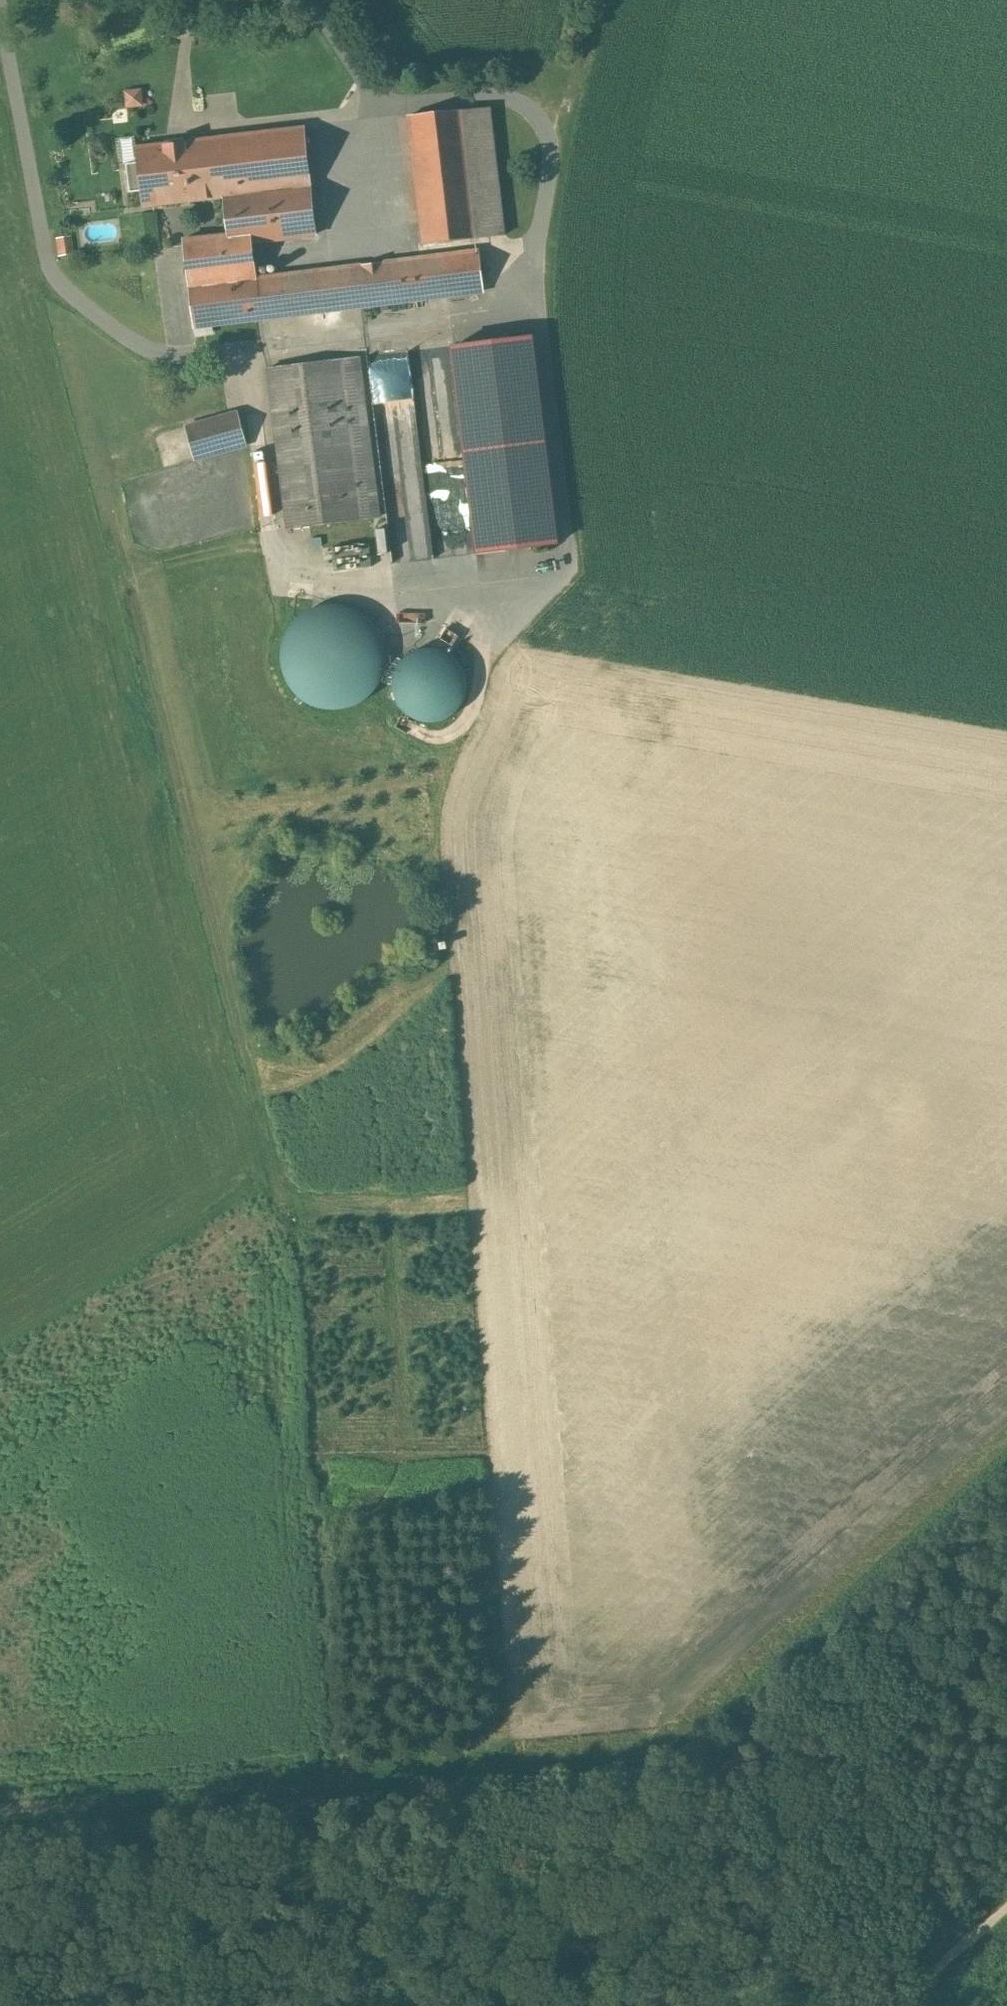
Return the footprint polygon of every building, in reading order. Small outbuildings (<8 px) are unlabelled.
[(142,87),(126,89),(128,105),(144,103),(142,87)] [(462,109),(408,115),(422,243),(476,237),(462,109)] [(303,127),(224,136),(231,195),(222,196),(227,234),(250,231),(251,241),(313,234),(315,232),(303,127)] [(224,136),(135,146),(137,162),(125,163),(128,191),(141,190),(143,205),(222,196),(231,195),(224,136)] [(227,234),(182,239),(187,281),(255,273),(251,241),(250,231),(227,234)] [(67,236),(58,238),(60,254),(70,252),(67,236)] [(478,250),(255,277),(258,297),(190,305),(193,326),(482,291),(478,250)] [(255,273),(187,281),(190,305),(258,297),(255,277),(255,273)] [(358,355),(265,367),(287,527),(379,515),(358,355)] [(413,476),(423,475),(411,359),(372,363),(383,474),(405,471),(406,478),(413,478),(413,476)] [(236,411),(184,426),(194,459),(246,444),(236,411)] [(300,601),(282,692),(368,709),(386,618),(300,601)] [(409,720),(466,711),(456,649),(399,659),(409,720)]
